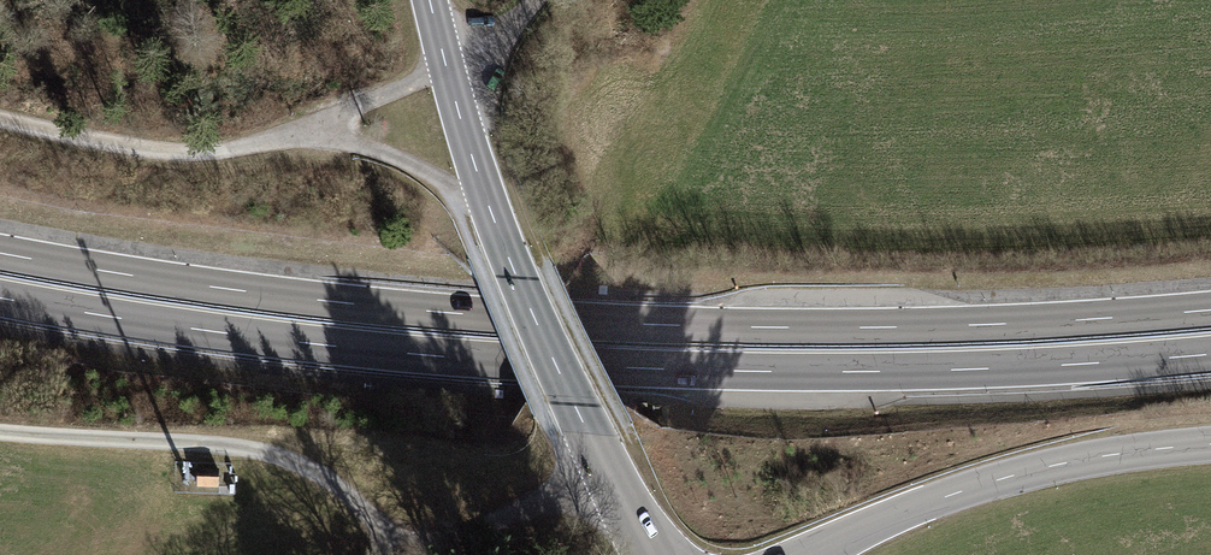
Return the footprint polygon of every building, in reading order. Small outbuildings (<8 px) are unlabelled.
[(219,470),(198,469),(197,488),(219,489),(219,470)]
